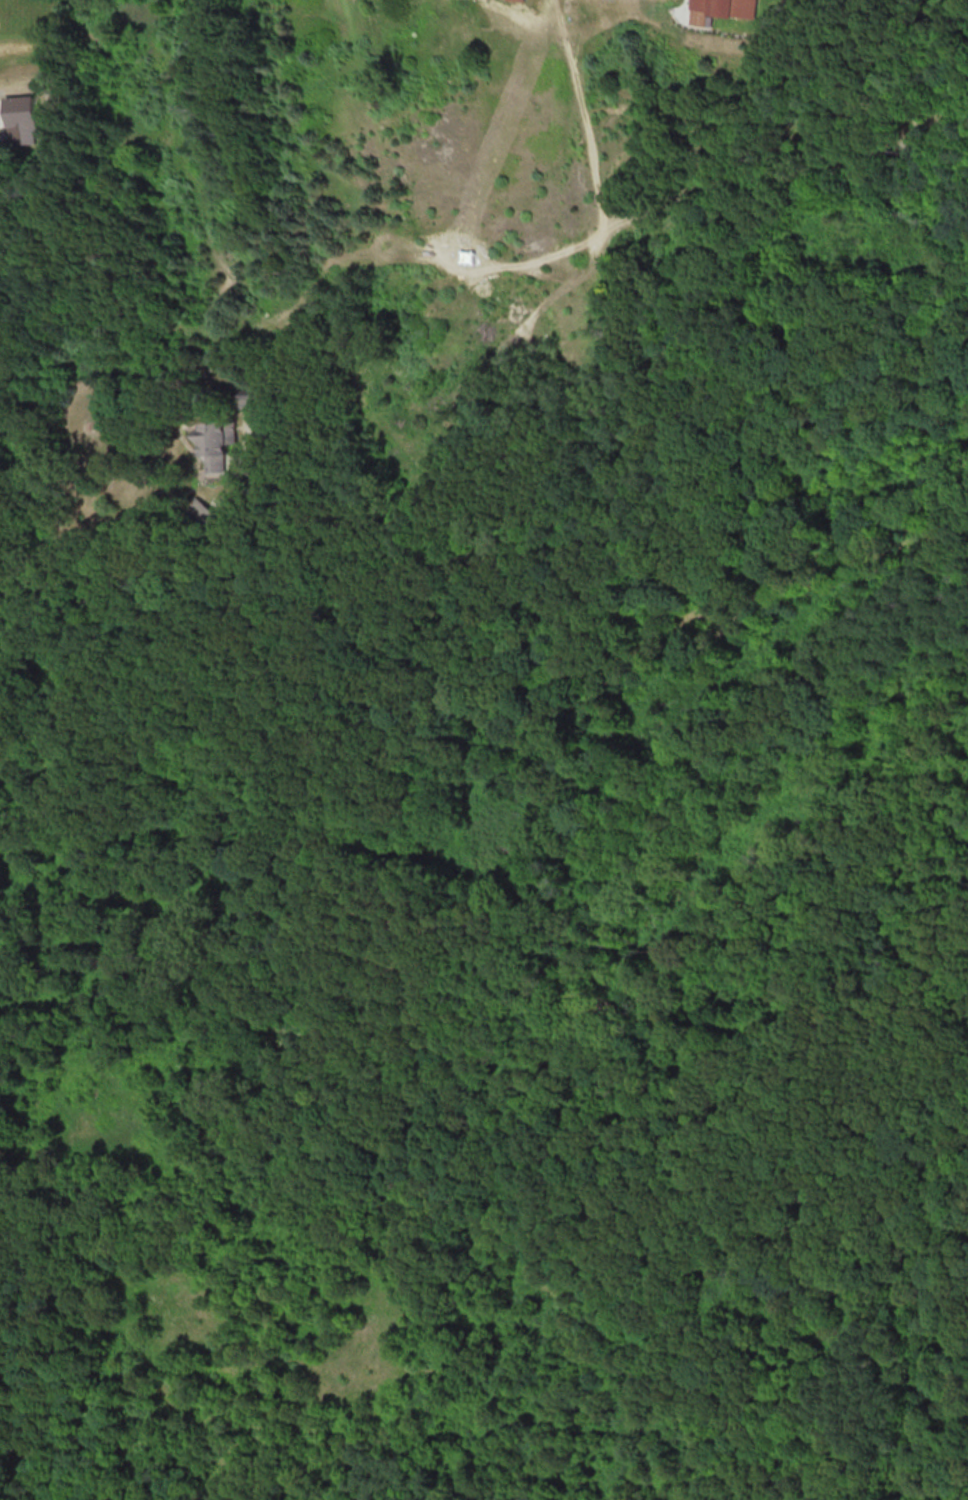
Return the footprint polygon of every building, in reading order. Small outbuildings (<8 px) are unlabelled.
[(754,0),(687,0),(685,24),(700,26),(702,13),(752,19),(754,0)] [(5,96),(7,145),(33,144),(32,131),(36,131),(34,95),(5,96)] [(239,408),(258,407),(257,389),(238,390),(239,408)] [(236,421),(201,423),(201,432),(197,432),(198,455),(208,454),(209,473),(229,472),(228,443),(237,443),(236,421)]
